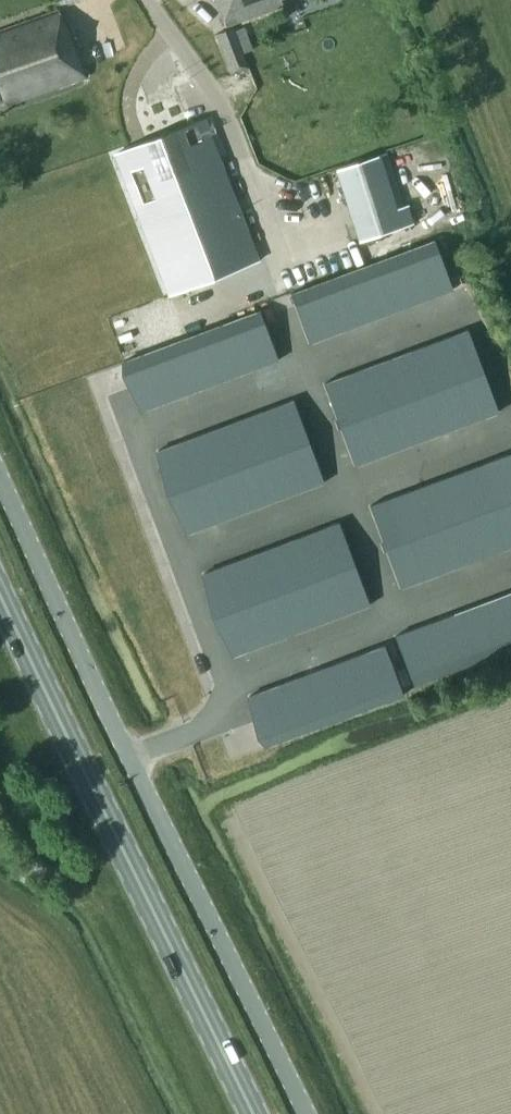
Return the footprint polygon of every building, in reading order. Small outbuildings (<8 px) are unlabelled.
[(226,25),(231,23),(242,20),(283,5),(281,0),(216,0),(226,25)] [(86,75),(68,27),(66,28),(59,9),(0,30),(0,101),(3,100),(5,104),(86,75)] [(233,28),(215,34),(231,74),(249,67),(233,28)] [(205,119),(114,154),(168,295),(259,260),(205,119)] [(386,152),(378,155),(384,171),(395,207),(402,205),(402,203),(386,152)] [(384,171),(378,155),(335,168),(358,242),(412,225),(406,203),(395,207),(384,171)] [(434,240),(393,255),(412,304),(453,289),(434,240)] [(393,255),(352,270),(371,320),(412,304),(393,255)] [(352,270),(311,286),(330,335),(371,320),(352,270)] [(311,286),(290,294),(309,343),(330,335),(311,286)] [(259,310),(237,318),(256,368),(278,359),(259,310)] [(237,318),(214,326),(233,376),(256,368),(237,318)] [(214,326),(192,335),(210,385),(233,376),(214,326)] [(467,329),(453,335),(469,376),(483,370),(467,329)] [(192,335),(169,343),(188,393),(210,385),(192,335)] [(453,335),(439,340),(454,381),(469,376),(453,335)] [(439,340),(424,345),(440,386),(454,381),(439,340)] [(169,343),(146,351),(165,401),(188,393),(169,343)] [(424,345),(410,351),(426,392),(440,386),(424,345)] [(146,351),(124,360),(143,410),(165,401),(146,351)] [(410,351),(396,356),(411,397),(426,392),(410,351)] [(396,356),(381,361),(397,402),(411,397),(396,356)] [(381,361),(367,367),(382,408),(397,402),(381,361)] [(367,367),(353,372),(368,413),(382,408),(367,367)] [(483,370),(469,376),(484,417),(499,411),(483,370)] [(353,372),(338,378),(354,419),(368,413),(353,372)] [(469,376),(454,381),(470,422),(484,417),(469,376)] [(338,378),(324,383),(339,424),(354,419),(338,378)] [(454,381),(440,386),(455,427),(470,422),(454,381)] [(440,386),(426,392),(441,433),(455,427),(440,386)] [(426,392),(411,397),(427,438),(441,433),(426,392)] [(411,397),(397,402),(412,444),(427,438),(411,397)] [(293,400),(277,405),(292,447),(309,441),(293,400)] [(397,402),(382,408),(398,449),(412,444),(397,402)] [(277,405),(260,411),(276,453),(292,447),(277,405)] [(382,408),(368,413),(383,454),(398,449),(382,408)] [(260,411),(244,417),(259,459),(276,453),(260,411)] [(368,413),(354,419),(369,460),(383,454),(368,413)] [(244,417),(227,423),(243,465),(259,459),(244,417)] [(354,419),(339,424),(354,465),(369,460),(354,419)] [(227,423),(211,429),(226,471),(243,465),(227,423)] [(211,429),(195,435),(210,477),(226,471),(211,429)] [(195,435),(178,441),(194,483),(210,477),(195,435)] [(178,441),(157,448),(173,490),(194,483),(178,441)] [(309,441),(292,447),(307,488),(324,482),(309,441)] [(292,447),(276,453),(291,494),(307,488),(292,447)] [(276,453),(259,459),(275,500),(291,494),(276,453)] [(493,460),(508,501),(510,500),(510,453),(493,460)] [(259,459),(243,465),(258,506),(275,500),(259,459)] [(493,460),(472,467),(488,508),(508,501),(493,460)] [(243,465),(226,471),(242,512),(258,506),(243,465)] [(472,467),(452,475),(467,516),(488,508),(472,467)] [(226,471),(210,477),(226,518),(242,512),(226,471)] [(452,475),(431,482),(447,524),(467,516),(452,475)] [(210,477),(194,483),(209,524),(226,518),(210,477)] [(431,482),(411,490),(426,531),(447,524),(431,482)] [(194,483),(173,490),(188,532),(209,524),(194,483)] [(411,490),(390,497),(405,539),(426,531),(411,490)] [(390,497),(370,505),(385,546),(405,539),(390,497)] [(488,508),(503,550),(510,547),(510,509),(508,501),(488,508)] [(488,508),(467,516),(482,557),(503,550),(488,508)] [(467,516),(447,524),(462,565),(482,557),(467,516)] [(339,522),(316,530),(332,571),(354,563),(339,522)] [(447,524),(426,531),(441,572),(462,565),(447,524)] [(316,530),(293,538),(309,580),(332,571),(316,530)] [(426,531),(405,539),(421,580),(441,572),(426,531)] [(293,538),(271,547),(286,588),(309,580),(293,538)] [(405,539),(385,546),(400,588),(421,580),(405,539)] [(271,547),(248,555),(264,596),(286,588),(271,547)] [(248,555),(226,563),(241,605),(264,596),(248,555)] [(226,563),(203,571),(218,613),(241,605),(226,563)] [(354,563),(332,571),(347,613),(369,604),(354,563)] [(332,571),(309,580),(324,621),(347,613),(332,571)] [(309,580),(286,588),(302,630),(324,621),(309,580)] [(286,588),(264,596),(279,638),(302,630),(286,588)] [(497,597),(510,634),(510,592),(497,597)] [(264,596),(241,605),(257,647),(279,638),(264,596)] [(477,605),(495,654),(510,648),(510,634),(497,597),(477,605)] [(241,605),(218,613),(234,655),(257,647),(241,605)] [(477,605),(456,612),(475,662),(495,654),(477,605)] [(456,612),(436,620),(454,669),(475,662),(456,612)] [(436,620),(415,627),(434,677),(454,669),(436,620)] [(415,627),(395,635),(413,685),(434,677),(415,627)] [(384,645),(362,653),(380,703),(403,694),(384,645)] [(362,653),(339,661),(358,711),(380,703),(362,653)] [(339,661),(317,670),(335,719),(358,711),(339,661)] [(317,670),(294,678),(313,728),(335,719),(317,670)] [(294,678),(271,687),(290,736),(313,728),(294,678)] [(271,687),(249,695),(267,745),(290,736),(271,687)]
